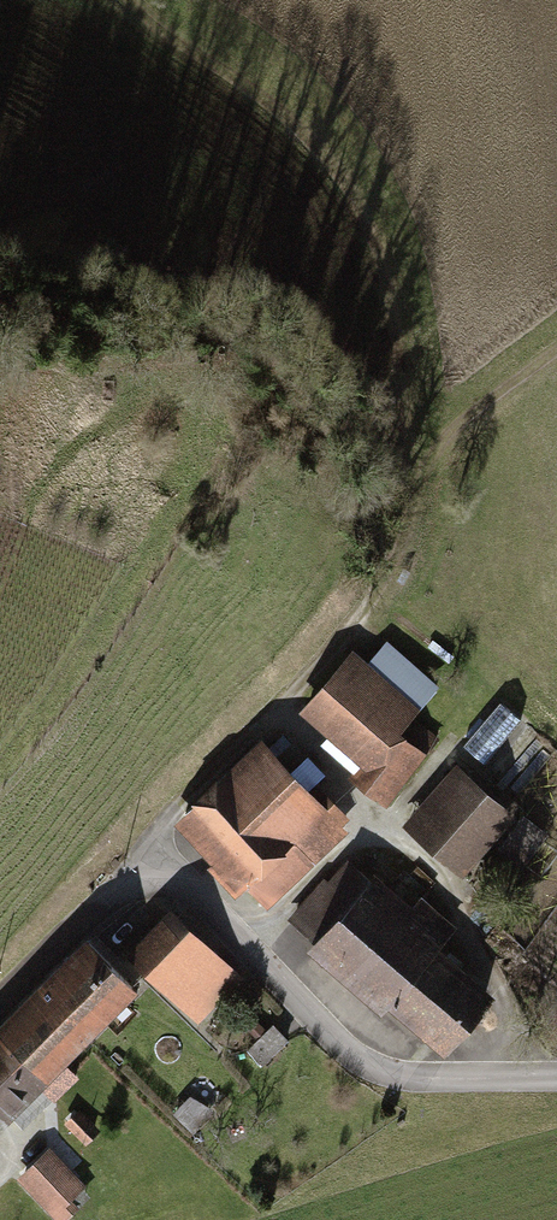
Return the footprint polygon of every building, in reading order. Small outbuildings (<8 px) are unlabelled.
[(424,712),(353,651),(300,714),(332,741),(325,749),(390,804),(438,747),(412,725),(424,712)] [(518,724),(488,697),(445,745),(476,772),(518,724)] [(357,825),(265,732),(169,826),(239,896),(249,886),(271,909),(357,825)] [(467,880),(520,818),(459,767),(406,828),(467,880)] [(549,839),(522,819),(496,856),(523,875),(549,839)] [(290,923),(446,1064),(503,1002),(445,949),(460,933),(424,900),(416,909),(378,874),(370,883),(346,862),(290,923)] [(248,982),(176,911),(130,957),(202,1028),(248,982)] [(89,942),(0,1032),(0,1115),(22,1137),(82,1078),(70,1066),(142,995),(89,942)] [(274,1024),(248,1049),(267,1069),(293,1044),(274,1024)] [(19,1185),(55,1219),(70,1219),(96,1193),(53,1150),(19,1185)]
